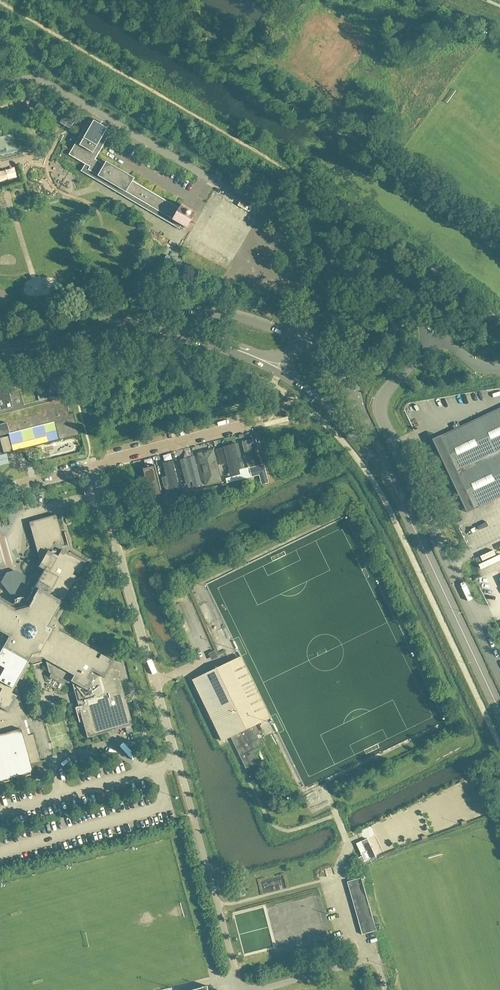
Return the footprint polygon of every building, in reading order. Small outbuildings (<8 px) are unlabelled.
[(24,117),(6,110),(0,111),(0,162),(5,160),(40,152),(36,135),(34,134),(33,134),(32,133),(30,132),(29,130),(28,130),(27,128),(26,127),(26,125),(25,123),(24,121),(24,120),(24,119),(24,117)] [(180,208),(133,181),(135,178),(107,161),(105,164),(96,159),(111,133),(106,131),(110,125),(103,121),(101,124),(95,120),(93,123),(89,120),(69,154),(86,164),(82,171),(95,179),(179,228),(182,224),(186,227),(188,228),(197,212),(182,203),(180,208)] [(64,394),(68,393),(62,368),(31,376),(31,377),(33,377),(36,385),(25,388),(22,379),(25,379),(24,378),(0,384),(0,435),(54,421),(59,439),(59,440),(79,435),(73,413),(72,413),(69,414),(64,394)] [(475,508),(499,496),(499,408),(440,436),(433,439),(467,512),(475,509),(475,508)] [(7,436),(0,438),(0,440),(3,452),(4,453),(6,452),(11,451),(7,436)] [(203,483),(219,480),(214,449),(198,452),(203,483)] [(9,461),(6,452),(4,453),(3,452),(0,452),(0,463),(9,461)] [(166,493),(202,486),(196,458),(160,464),(166,493)] [(264,464),(250,467),(252,476),(253,476),(260,474),(261,481),(262,483),(262,484),(269,482),(268,480),(268,479),(264,464)] [(255,482),(253,476),(252,476),(243,479),(244,485),(255,482)] [(238,486),(237,480),(226,483),(228,489),(238,486)] [(222,490),(220,484),(210,487),(212,493),(222,490)] [(206,494),(204,489),(194,491),(195,497),(204,495),(206,494)] [(183,500),(182,494),(171,497),(173,503),(183,500)] [(167,504),(165,498),(155,501),(156,507),(167,504)] [(38,566),(44,569),(26,602),(26,603),(24,604),(23,602),(22,601),(20,601),(19,601),(18,602),(17,603),(17,606),(15,606),(14,605),(0,597),(0,783),(12,780),(11,779),(11,778),(16,777),(16,778),(30,774),(29,773),(33,772),(30,764),(40,761),(33,734),(28,735),(25,725),(27,724),(26,720),(26,719),(16,683),(19,678),(22,680),(28,669),(25,668),(29,660),(31,660),(32,662),(40,659),(39,658),(41,657),(45,659),(49,672),(68,683),(72,682),(87,738),(114,730),(113,729),(117,727),(118,729),(125,727),(131,725),(133,725),(118,671),(110,666),(113,661),(58,630),(54,628),(52,619),(54,616),(66,596),(67,593),(85,561),(66,550),(56,514),(29,522),(40,563),(38,566)] [(212,660),(218,657),(218,655),(215,650),(209,653),(212,660)] [(241,656),(193,680),(222,740),(231,736),(247,770),(256,766),(260,764),(259,764),(253,750),(262,746),(259,739),(257,735),(263,732),(259,723),(271,717),(241,656)] [(48,769),(45,759),(40,761),(30,764),(33,772),(33,773),(48,769)] [(362,841),(356,843),(362,855),(365,861),(370,859),(362,841)] [(373,918),(363,882),(361,877),(347,881),(359,922),(362,934),(372,932),(377,930),(373,918)]
